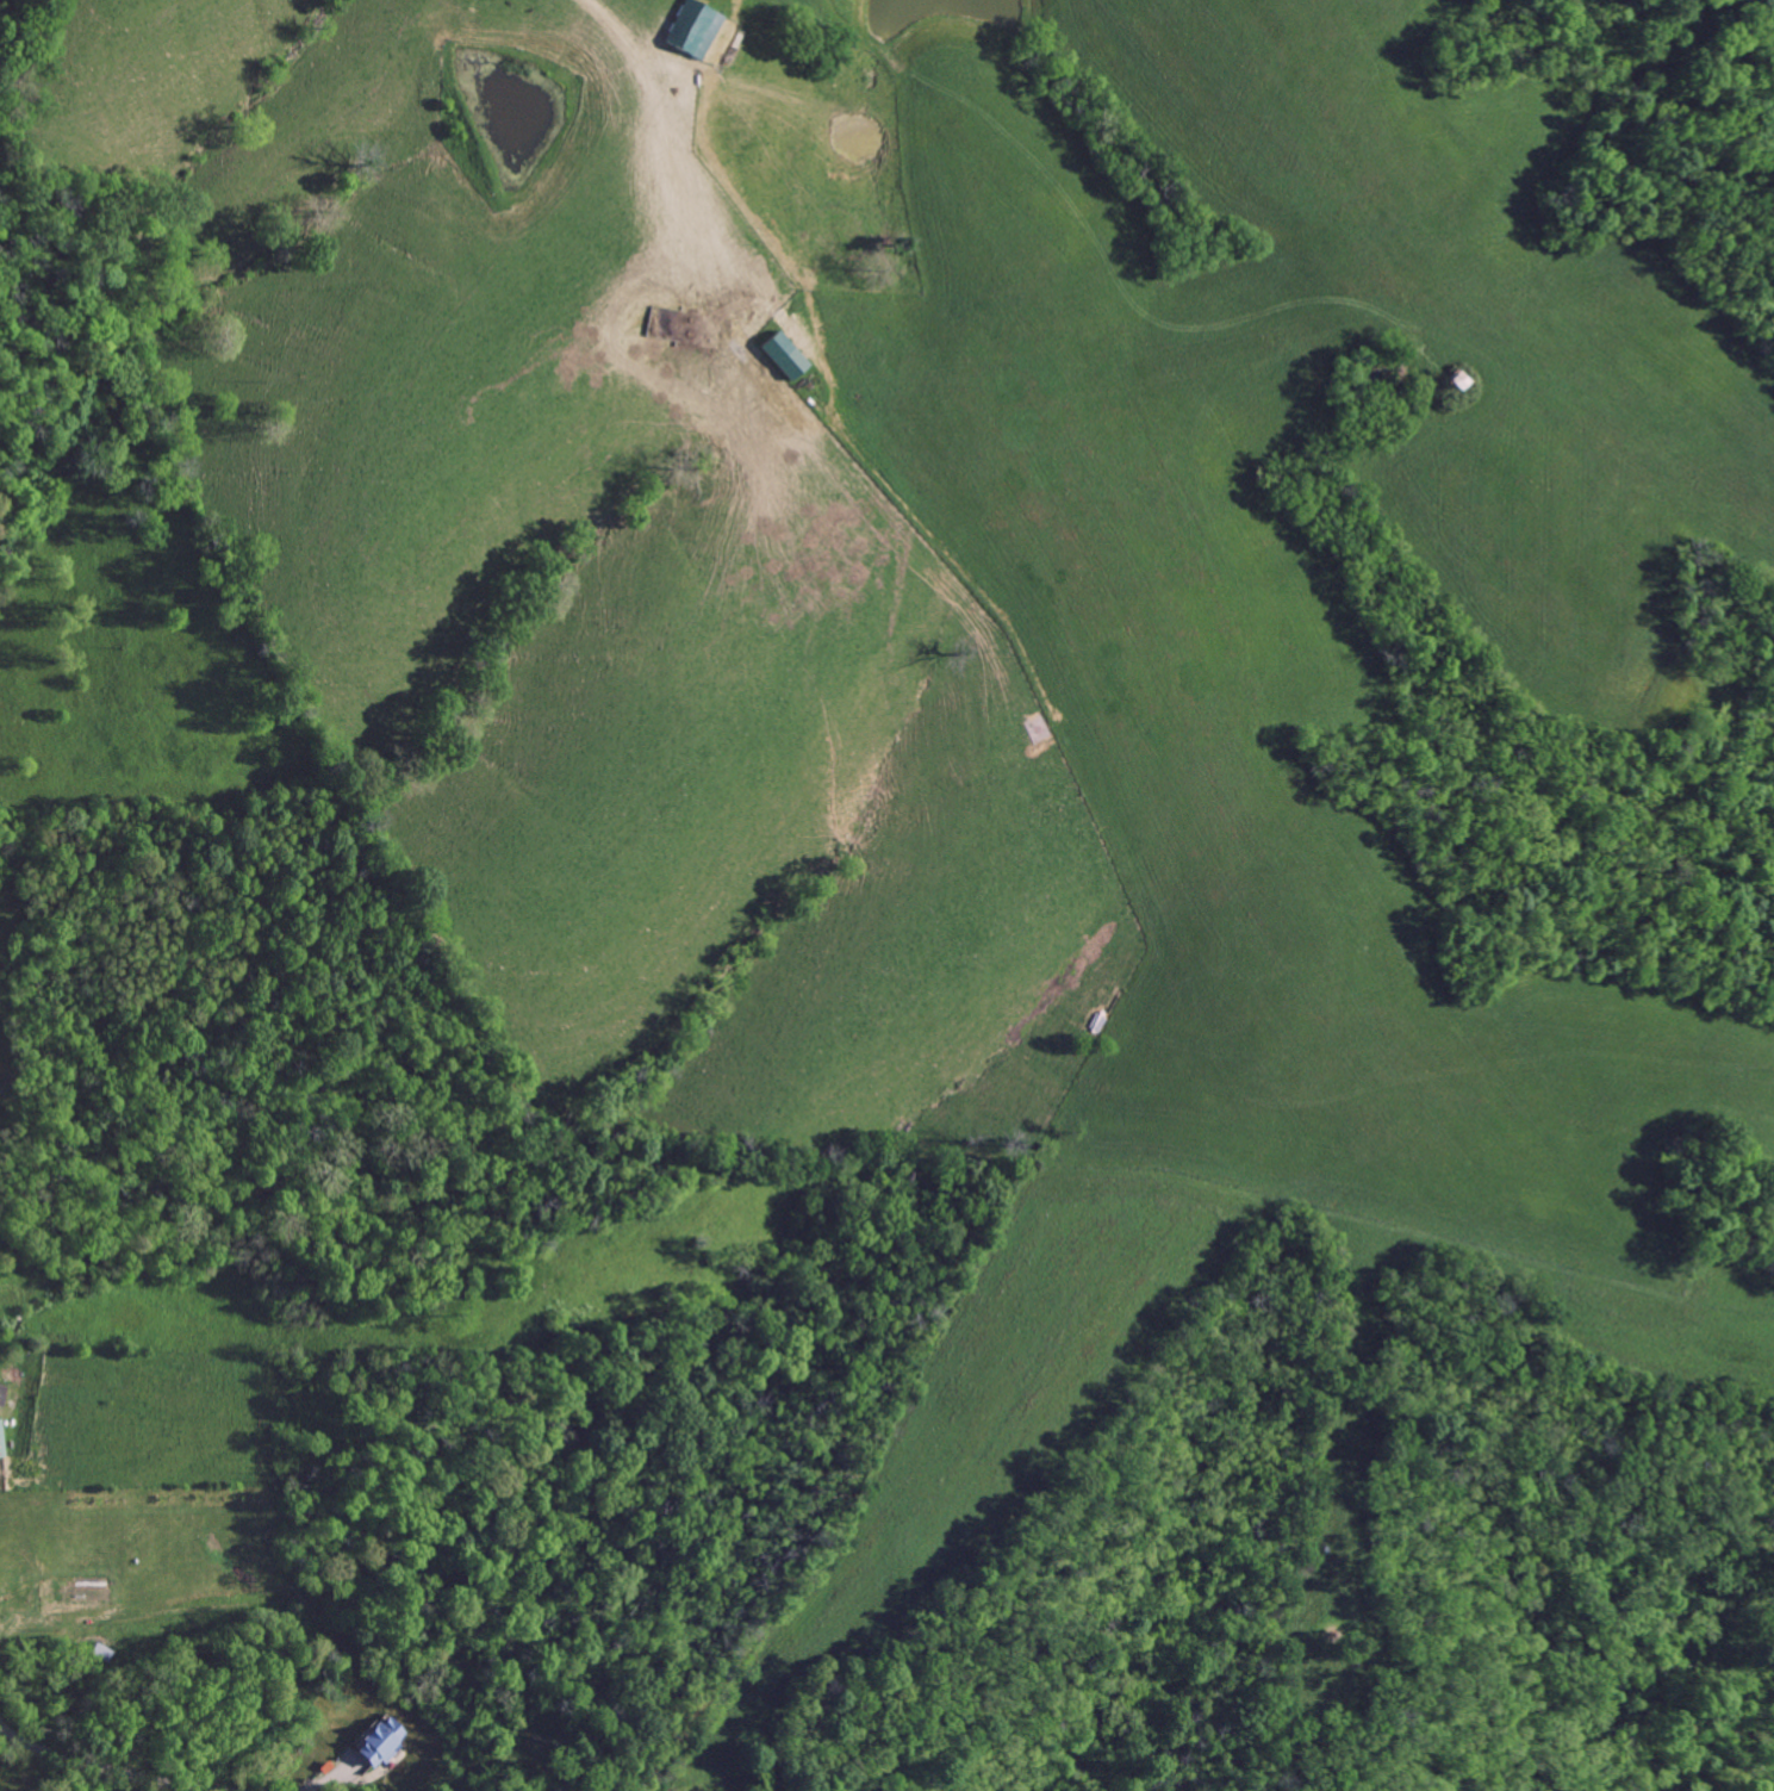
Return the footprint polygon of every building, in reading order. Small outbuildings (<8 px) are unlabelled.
[(665,38),(702,58),(726,15),(698,0),(687,0),(665,38)] [(811,365),(779,331),(760,348),(792,383),(811,365)] [(8,1407),(13,1382),(0,1380),(0,1405),(8,1407)] [(0,1420),(0,1456),(11,1455),(7,1419),(0,1420)] [(351,1747),(365,1760),(374,1771),(409,1736),(386,1714),(351,1747)]
